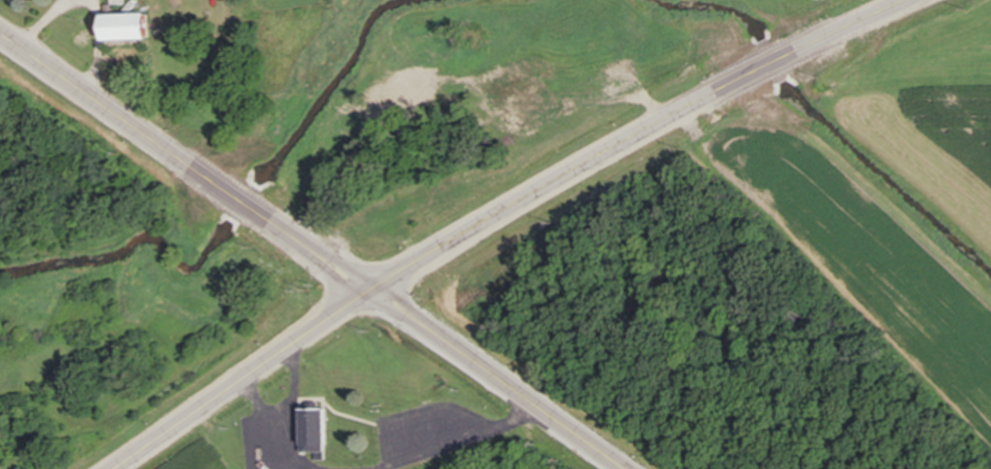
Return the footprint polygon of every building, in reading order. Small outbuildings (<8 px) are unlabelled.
[(162,41),(161,16),(115,18),(115,43),(162,41)] [(324,409),(295,409),(295,453),(324,453),(324,409)]
